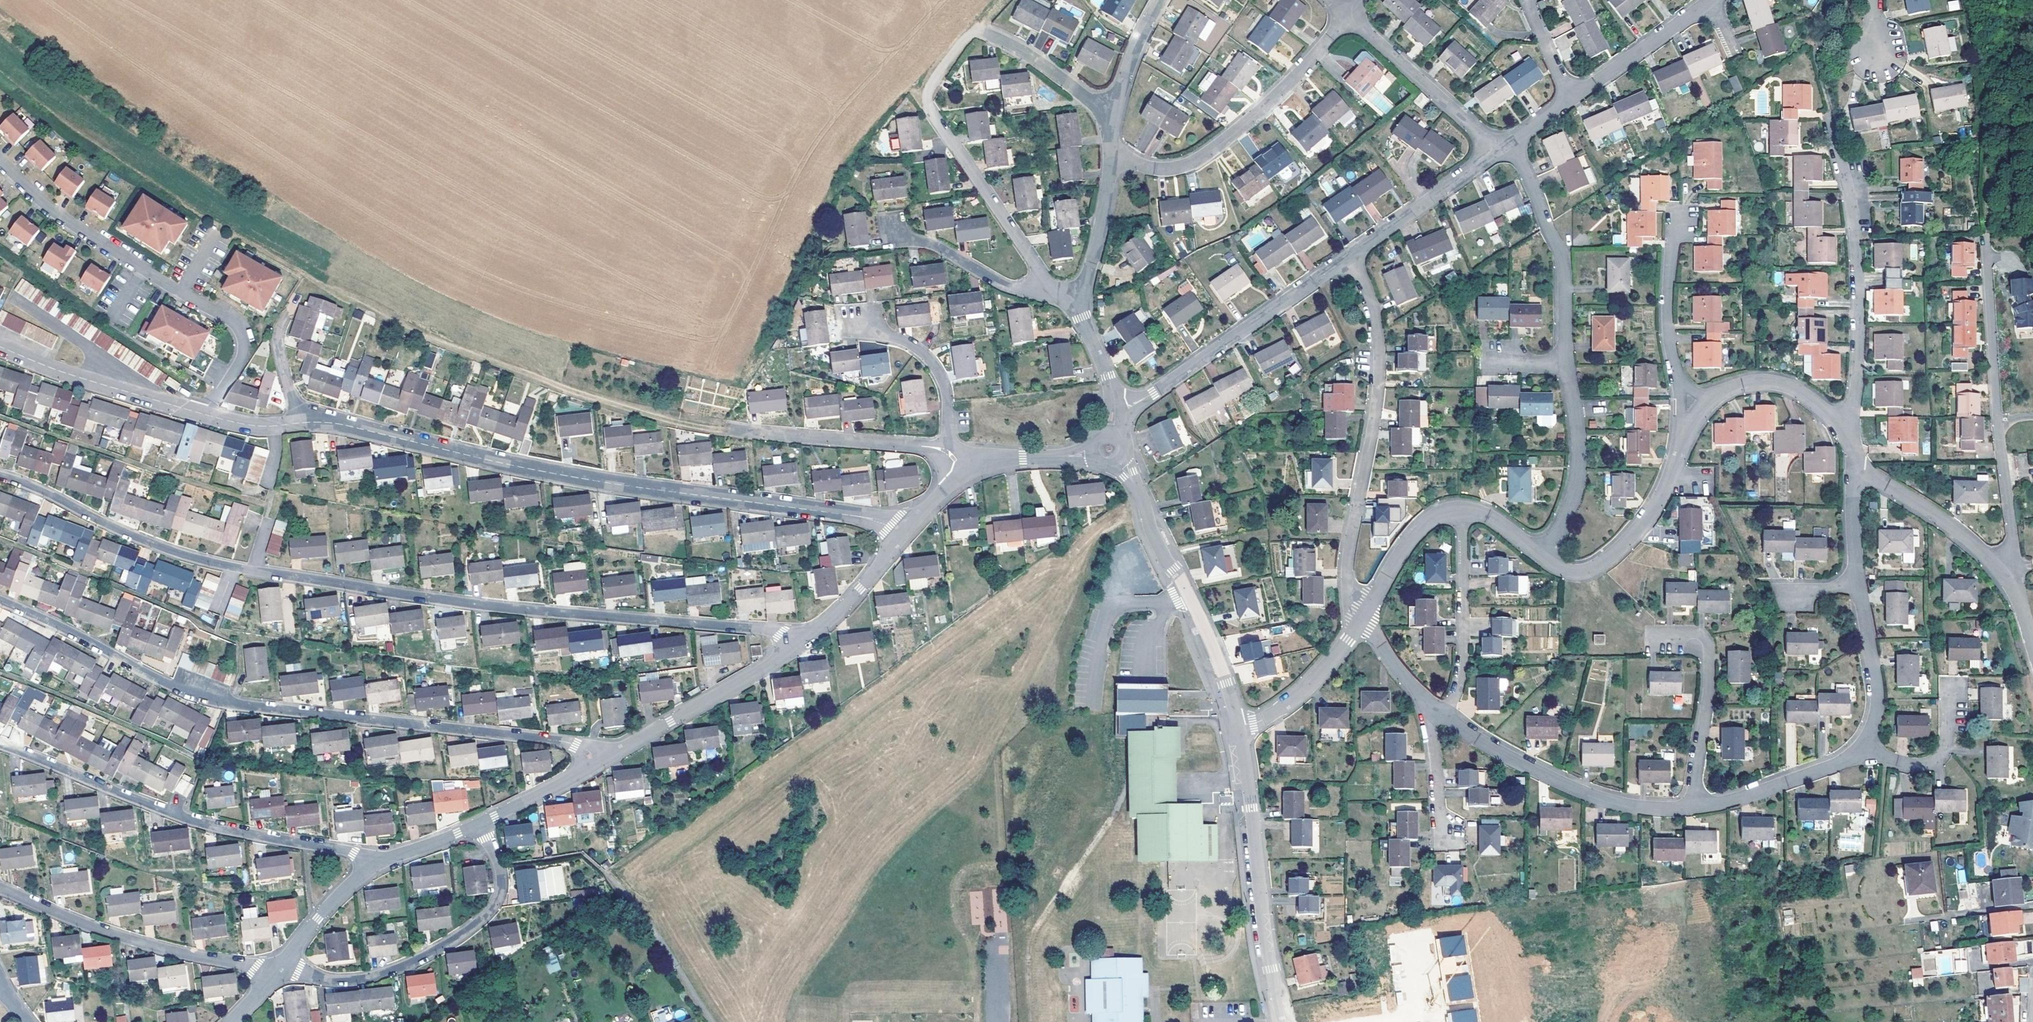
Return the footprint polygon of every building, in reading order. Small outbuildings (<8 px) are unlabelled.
[(1047,13),(1022,0),(1019,0),(1010,16),(1021,23),(1021,25),(1036,33),(1038,29),(1047,13)] [(1099,13),(1118,24),(1132,0),(1106,0),(1099,13)] [(1267,17),(1280,27),(1285,30),(1296,16),(1294,14),(1301,5),(1294,0),(1279,0),(1267,17)] [(1402,21),(1415,7),(1417,5),(1411,0),(1381,0),(1380,1),(1402,21)] [(1467,12),(1482,26),(1494,13),(1491,11),(1501,0),(1477,0),(1467,12)] [(1503,0),(1501,0),(1491,11),(1494,13),(1504,1),(1503,0)] [(1575,25),(1592,16),(1594,15),(1586,0),(1583,2),(1582,0),(1562,0),(1575,25)] [(1619,17),(1632,6),(1629,3),(1633,0),(1606,0),(1619,17)] [(1770,24),(1764,6),(1772,4),(1772,0),(1740,0),(1750,30),(1753,29),(1770,24)] [(1949,11),(1960,10),(1959,0),(1958,0),(1948,1),(1949,11)] [(1402,21),(1402,22),(1410,31),(1410,32),(1423,43),(1437,27),(1415,7),(1402,21)] [(1075,23),(1049,9),(1047,13),(1038,29),(1054,37),(1055,35),(1066,41),(1075,23)] [(1191,45),(1205,19),(1188,9),(1182,20),(1180,18),(1171,34),(1175,37),(1176,37),(1191,45)] [(1118,24),(1099,13),(1097,16),(1116,27),(1118,24)] [(1267,17),(1264,15),(1247,40),(1265,52),(1275,38),(1274,38),(1280,27),(1267,17)] [(1575,25),(1573,26),(1588,55),(1603,47),(1596,34),(1599,32),(1592,16),(1575,25)] [(1781,50),(1773,23),(1770,24),(1753,29),(1759,48),(1757,49),(1759,58),(1781,50)] [(1946,56),(1939,27),(1921,31),(1923,42),(1921,43),(1925,61),(1946,56)] [(1607,46),(1599,32),(1596,34),(1603,47),(1607,46)] [(1176,37),(1175,37),(1170,48),(1167,47),(1159,61),(1178,73),(1194,47),(1191,45),(1176,37)] [(1472,59),(1450,39),(1436,57),(1448,68),(1449,67),(1458,75),(1472,59)] [(1099,48),(1084,40),(1073,59),(1099,74),(1109,56),(1098,50),(1099,48)] [(1710,43),(1680,57),(1681,60),(1683,64),(1689,77),(1706,69),(1704,66),(1717,60),(1710,43)] [(1372,84),(1381,73),(1376,67),(1366,59),(1370,55),(1361,47),(1357,48),(1350,55),(1361,65),(1358,68),(1356,67),(1350,73),(1346,70),(1341,76),(1361,95),(1372,84)] [(1239,51),(1237,52),(1253,64),(1254,62),(1239,51)] [(1237,52),(1220,77),(1234,86),(1238,90),(1248,76),(1247,74),(1253,64),(1237,52)] [(1366,59),(1376,67),(1379,64),(1370,55),(1366,59)] [(1527,57),(1501,76),(1508,87),(1511,91),(1514,94),(1527,84),(1525,81),(1538,72),(1527,57)] [(972,81),(999,78),(999,74),(997,62),(988,63),(987,59),(969,61),(972,81)] [(1683,64),(1681,60),(1667,66),(1669,70),(1683,64)] [(1722,72),(1717,60),(1704,66),(1706,69),(1709,77),(1722,72)] [(1689,77),(1683,64),(1669,70),(1667,66),(1651,73),(1659,93),(1672,87),(1690,80),(1689,77)] [(1156,66),(1155,68),(1174,80),(1176,77),(1156,66)] [(1491,79),(1497,75),(1492,67),(1486,72),(1491,79)] [(1026,70),(1027,74),(1029,90),(1034,89),(1031,69),(1026,70)] [(999,78),(1002,101),(1003,104),(1031,99),(1029,90),(1027,74),(1018,75),(1018,71),(999,74),(999,78)] [(1540,75),(1538,72),(1525,81),(1527,84),(1540,75)] [(1501,76),(1499,73),(1497,75),(1491,79),(1471,93),(1484,110),(1499,99),(1496,96),(1508,87),(1501,76)] [(1220,77),(1216,74),(1199,99),(1217,112),(1218,112),(1219,113),(1222,113),(1227,106),(1224,104),(1228,98),(1226,96),(1234,86),(1220,77)] [(1737,75),(1729,78),(1734,93),(1742,90),(1737,75)] [(1694,88),(1690,80),(1672,87),(1676,96),(1694,88)] [(1372,84),(1361,95),(1383,115),(1393,105),(1372,84)] [(1780,121),(1794,120),(1794,110),(1807,110),(1807,85),(1780,85),(1780,121)] [(1964,106),(1961,86),(1946,89),(1945,85),(1927,89),(1932,112),(1954,108),(1964,106)] [(1511,91),(1508,87),(1496,96),(1499,99),(1511,91)] [(1197,98),(1184,89),(1179,95),(1192,105),(1197,98)] [(1320,99),(1307,111),(1310,115),(1322,127),(1332,118),(1345,107),(1331,91),(1322,100),(1320,99)] [(1642,92),(1628,98),(1629,101),(1643,95),(1642,92)] [(1427,100),(1420,93),(1414,102),(1420,108),(1428,100),(1427,100)] [(1628,98),(1611,105),(1612,107),(1614,111),(1620,124),(1636,117),(1650,111),(1643,95),(1629,101),(1628,98)] [(1897,95),(1879,99),(1879,101),(1880,105),(1883,120),(1906,115),(1915,113),(1911,97),(1897,100),(1897,95)] [(1159,126),(1170,108),(1151,97),(1139,116),(1146,121),(1147,120),(1159,126)] [(1215,115),(1217,112),(1199,99),(1197,102),(1215,115)] [(1883,120),(1880,105),(1865,108),(1864,104),(1846,107),(1851,129),(1883,123),(1883,120)] [(1967,120),(1964,106),(1954,108),(1957,122),(1967,120)] [(1349,112),(1345,107),(1332,118),(1337,123),(1349,112)] [(1614,111),(1612,107),(1598,113),(1600,117),(1614,111)] [(1188,120),(1170,108),(1159,126),(1169,132),(1168,134),(1176,139),(1188,120)] [(0,124),(0,125),(6,131),(15,140),(29,126),(13,111),(0,124)] [(971,134),(973,141),(980,140),(988,139),(985,111),(965,114),(968,134),(971,134)] [(1620,124),(1614,111),(1600,117),(1598,113),(1581,120),(1590,141),(1621,127),(1620,124)] [(1654,121),(1650,111),(1636,117),(1641,127),(1654,121)] [(1057,117),(1061,149),(1074,147),(1077,146),(1076,138),(1079,138),(1076,113),(1057,117)] [(1918,113),(1915,113),(1906,115),(1908,124),(1920,121),(1918,113)] [(1388,132),(1412,150),(1414,146),(1425,132),(1401,114),(1388,132)] [(1322,127),(1310,115),(1302,123),(1300,122),(1287,133),(1303,150),(1325,130),(1322,127)] [(915,116),(895,119),(900,152),(916,150),(915,140),(918,139),(915,116)] [(1654,121),(1657,129),(1666,125),(1663,118),(1654,121)] [(1794,146),(1794,120),(1780,121),(1767,121),(1768,156),(1781,155),(1781,146),(1794,146)] [(1574,156),(1578,154),(1567,127),(1560,130),(1571,157),(1574,156)] [(1425,132),(1414,146),(1437,163),(1450,146),(1426,129),(1425,132)] [(1555,164),(1571,157),(1560,130),(1540,139),(1551,166),(1555,164)] [(15,140),(6,131),(4,133),(14,142),(15,140)] [(40,137),(26,151),(35,161),(42,167),(55,153),(40,137)] [(988,139),(980,140),(982,159),(985,158),(987,168),(1010,164),(1008,148),(1001,149),(999,137),(988,139)] [(1265,151),(1250,161),(1253,165),(1263,179),(1274,172),(1278,178),(1282,179),(1286,176),(1286,173),(1282,166),(1288,162),(1276,146),(1266,152),(1265,151)] [(1061,149),(1058,149),(1062,181),(1078,179),(1076,170),(1080,170),(1077,149),(1074,147),(1061,149)] [(26,151),(24,153),(34,162),(35,161),(26,151)] [(1718,189),(1718,154),(1690,154),(1691,179),(1704,179),(1705,189),(1718,189)] [(1791,156),(1791,191),(1805,191),(1805,180),(1818,180),(1818,155),(1791,156)] [(1580,169),(1574,156),(1571,157),(1555,164),(1566,191),(1585,183),(1580,169)] [(942,158),(923,160),(927,192),(943,190),(942,181),(945,180),(942,158)] [(1909,187),(1909,197),(1922,196),(1922,163),(1902,163),(1902,187),(1909,187)] [(66,165),(54,180),(62,186),(73,194),(84,178),(66,165)] [(1263,179),(1253,165),(1242,172),(1241,170),(1227,180),(1240,200),(1265,182),(1263,179)] [(1587,167),(1580,169),(1585,183),(1592,181),(1587,167)] [(1356,200),(1359,203),(1360,205),(1374,195),(1372,192),(1385,183),(1374,168),(1347,187),(1355,199),(1356,200)] [(874,181),(869,182),(872,197),(881,196),(881,199),(904,196),(902,177),(889,179),(887,171),(872,174),(874,181)] [(1346,185),(1337,172),(1329,178),(1337,190),(1346,185)] [(1638,177),(1638,212),(1652,212),(1652,201),(1665,201),(1665,176),(1638,177)] [(1037,209),(1032,177),(1012,180),(1016,204),(1019,203),(1020,212),(1037,209)] [(1386,187),(1385,183),(1372,192),(1374,195),(1386,187)] [(1483,199),(1485,203),(1491,216),(1502,212),(1507,209),(1506,206),(1520,200),(1513,183),(1482,196),(1483,199)] [(1347,187),(1346,185),(1337,190),(1318,203),(1331,222),(1346,212),(1343,208),(1356,200),(1355,199),(1347,187)] [(73,194),(62,186),(61,188),(71,195),(73,194)] [(115,199),(96,187),(86,203),(97,210),(105,215),(115,199)] [(1805,191),(1791,191),(1791,227),(1805,227),(1819,226),(1819,201),(1805,201),(1805,191)] [(1203,193),(1185,196),(1186,201),(1189,218),(1219,212),(1215,193),(1203,195),(1203,193)] [(187,222),(143,194),(122,227),(139,237),(160,251),(168,239),(173,232),(178,235),(187,222)] [(1922,196),(1909,197),(1909,207),(1902,207),(1902,229),(1923,229),(1922,196)] [(1055,208),(1058,231),(1068,229),(1074,228),(1072,219),(1076,218),(1073,199),(1054,202),(1055,208)] [(1485,203),(1483,199),(1469,205),(1471,209),(1485,203)] [(1359,203),(1356,200),(1343,208),(1346,212),(1359,203)] [(1705,210),(1705,235),(1719,235),(1732,235),(1732,200),(1719,200),(1719,210),(1705,210)] [(1189,218),(1186,201),(1173,203),(1173,201),(1155,204),(1159,227),(1189,222),(1189,218)] [(97,210),(86,203),(84,205),(96,212),(97,210)] [(1491,216),(1485,203),(1471,209),(1469,205),(1453,212),(1462,233),(1482,224),(1492,220),(1491,216)] [(1516,218),(1511,204),(1506,206),(1507,209),(1502,212),(1506,222),(1516,218)] [(951,222),(948,207),(921,211),(924,226),(933,224),(934,229),(951,226),(951,222)] [(1055,208),(1047,210),(1051,232),(1052,232),(1058,231),(1055,208)] [(1290,214),(1297,224),(1306,218),(1299,208),(1290,214)] [(22,212),(20,213),(31,221),(32,220),(22,212)] [(1638,212),(1625,212),(1625,235),(1610,235),(1610,247),(1639,247),(1639,241),(1652,241),(1652,212),(1638,212)] [(26,242),(38,227),(31,221),(20,213),(9,229),(26,242)] [(861,213),(842,215),(846,247),(862,245),(860,236),(864,235),(861,213)] [(984,217),(951,222),(951,226),(953,237),(963,235),(964,240),(987,237),(984,217)] [(1288,251),(1290,254),(1304,244),(1303,241),(1316,231),(1306,218),(1297,224),(1279,237),(1286,248),(1288,251)] [(1496,229),(1492,220),(1482,224),(1486,233),(1496,229)] [(1269,238),(1276,233),(1269,224),(1262,229),(1269,238)] [(1805,227),(1806,262),(1833,262),(1833,237),(1819,237),(1819,226),(1805,227)] [(1074,228),(1068,229),(1070,243),(1076,241),(1074,228)] [(1442,228),(1428,234),(1429,238),(1444,232),(1442,228)] [(1058,231),(1052,232),(1054,242),(1050,243),(1052,259),(1072,256),(1070,243),(1068,229),(1058,231)] [(1318,235),(1316,231),(1303,241),(1304,244),(1318,235)] [(1404,242),(1405,244),(1421,238),(1418,231),(1404,242)] [(178,235),(173,232),(168,239),(174,242),(178,235)] [(1405,244),(1413,263),(1450,248),(1444,232),(1429,238),(1428,234),(1421,238),(1405,244)] [(1274,256),(1286,248),(1279,237),(1276,233),(1269,238),(1248,252),(1261,270),(1276,259),(1274,256)] [(1494,244),(1501,241),(1498,233),(1490,236),(1494,244)] [(1152,259),(1134,235),(1117,247),(1124,257),(1123,258),(1134,272),(1152,259)] [(1719,235),(1705,235),(1704,246),(1691,246),(1692,271),(1719,270),(1719,235)] [(74,248),(66,243),(63,248),(53,241),(42,258),(61,270),(74,248)] [(1970,266),(1970,243),(1949,244),(1950,276),(1963,276),(1963,266),(1970,266)] [(1885,279),(1902,279),(1902,244),(1872,244),(1872,269),(1885,270),(1885,279)] [(1276,259),(1288,251),(1286,248),(1274,256),(1276,259)] [(281,276),(237,250),(229,264),(234,267),(230,274),(222,288),(262,310),(281,276)] [(1626,265),(1626,260),(1620,260),(1605,260),(1605,292),(1627,292),(1626,265)] [(80,278),(99,290),(109,274),(98,267),(90,262),(80,278)] [(234,267),(229,264),(225,271),(230,274),(234,267)] [(911,288),(943,283),(941,264),(916,268),(917,271),(908,273),(911,288)] [(99,265),(98,267),(109,274),(110,272),(99,265)] [(872,286),(890,284),(888,265),(860,269),(860,271),(862,284),(872,283),(872,286)] [(1402,283),(1406,281),(1399,266),(1395,269),(1402,283)] [(1394,307),(1413,298),(1406,281),(1402,283),(1395,269),(1380,275),(1394,307)] [(1197,288),(1210,305),(1223,295),(1221,293),(1234,283),(1224,270),(1197,288)] [(862,284),(860,271),(827,276),(830,291),(838,290),(839,293),(863,290),(863,288),(862,284)] [(1446,277),(1451,285),(1459,279),(1454,271),(1446,277)] [(1782,283),(1782,272),(1775,272),(1774,283),(1782,283)] [(1795,286),(1796,308),(1810,308),(1810,298),(1823,298),(1823,273),(1815,273),(1800,273),(1795,273),(1795,275),(1795,286)] [(19,290),(26,279),(21,275),(13,286),(19,290)] [(1795,286),(1795,275),(1783,275),(1783,286),(1795,286)] [(25,294),(32,283),(26,279),(19,290),(25,294)] [(1178,296),(1184,291),(1194,306),(1182,314),(1184,317),(1198,307),(1179,279),(1170,285),(1178,296)] [(1863,291),(1863,303),(1872,303),(1872,315),(1903,315),(1902,279),(1885,279),(1885,289),(1872,289),(1872,291),(1863,291)] [(2006,280),(2007,296),(2009,296),(2013,296),(2013,302),(2012,302),(2014,306),(2009,309),(2011,314),(2013,328),(2028,327),(2027,317),(2032,316),(2032,309),(2028,300),(2026,301),(2023,294),(2028,292),(2027,279),(2006,280)] [(31,298),(38,287),(32,283),(25,294),(31,298)] [(1236,287),(1234,283),(1221,293),(1223,295),(1236,287)] [(36,302),(44,291),(38,287),(31,298),(36,302)] [(1950,290),(1951,323),(1972,323),(1971,300),(1964,300),(1964,290),(1950,290)] [(42,305),(49,295),(44,291),(36,302),(42,305)] [(1194,306),(1184,291),(1178,296),(1157,310),(1169,328),(1184,317),(1182,314),(1194,306)] [(977,293),(945,297),(948,316),(963,314),(980,311),(977,293)] [(48,309),(55,298),(49,295),(42,305),(48,309)] [(299,302),(294,317),(313,323),(318,308),(342,316),(345,306),(314,296),(311,306),(299,302)] [(1508,305),(1508,297),(1475,298),(1475,318),(1508,318),(1508,305)] [(1704,332),(1718,332),(1718,297),(1691,297),(1691,322),(1704,322),(1704,332)] [(55,298),(48,309),(54,313),(61,302),(55,298)] [(67,306),(61,302),(54,313),(60,317),(67,306)] [(934,302),(893,308),(896,323),(906,322),(906,326),(937,322),(934,302)] [(173,311),(162,305),(152,323),(145,319),(137,333),(145,337),(148,332),(167,342),(164,347),(171,352),(173,346),(192,357),(189,362),(203,371),(212,357),(198,349),(208,331),(173,311)] [(1540,305),(1508,305),(1508,318),(1508,326),(1540,325),(1540,305)] [(65,321),(73,310),(67,306),(60,317),(65,321)] [(1028,331),(1025,306),(1006,309),(1010,342),(1027,340),(1025,332),(1028,331)] [(1810,308),(1796,308),(1796,344),(1823,343),(1823,318),(1810,318),(1810,308)] [(12,313),(6,310),(0,321),(0,322),(6,325),(12,313)] [(71,325),(79,314),(73,310),(65,321),(71,325)] [(981,317),(980,311),(963,314),(963,319),(981,317)] [(805,329),(807,346),(823,344),(821,336),(825,335),(822,312),(803,314),(805,329)] [(1322,312),(1310,318),(1312,322),(1325,315),(1322,312)] [(12,328),(18,315),(12,313),(6,325),(12,328)] [(77,329),(85,318),(79,314),(71,325),(77,329)] [(1135,334),(1139,332),(1134,324),(1132,324),(1125,314),(1108,325),(1120,344),(1135,334)] [(18,315),(12,328),(18,331),(24,318),(18,315)] [(1310,318),(1286,331),(1287,334),(1289,338),(1296,350),(1322,336),(1332,330),(1325,315),(1312,322),(1310,318)] [(313,323),(294,317),(290,331),(298,334),(301,335),(297,346),(318,353),(321,342),(315,339),(309,337),(311,330),(313,323)] [(25,333),(31,322),(24,318),(18,331),(25,333)] [(83,333),(90,322),(85,318),(77,329),(83,333)] [(1611,350),(1610,318),(1590,318),(1591,350),(1611,350)] [(31,337),(37,324),(31,322),(25,333),(31,337)] [(89,337),(97,326),(90,322),(83,333),(89,337)] [(1972,323),(1951,323),(1951,356),(1965,356),(1965,346),(1972,346),(1972,323)] [(37,339),(43,328),(37,324),(31,337),(37,339)] [(95,341),(102,330),(97,326),(89,337),(95,341)] [(44,343),(49,331),(43,328),(37,339),(44,343)] [(805,329),(798,330),(801,347),(807,346),(805,329)] [(101,344),(109,333),(102,330),(95,341),(101,344)] [(317,332),(311,330),(309,337),(315,339),(317,332)] [(1338,340),(1332,330),(1322,336),(1327,347),(1338,340)] [(49,331),(44,343),(50,346),(56,334),(49,331)] [(1719,348),(1718,332),(1704,332),(1704,336),(1704,342),(1691,342),(1692,367),(1719,367),(1719,348)] [(106,348),(114,337),(109,333),(101,344),(106,348)] [(1148,353),(1135,334),(1120,344),(1118,346),(1124,356),(1123,357),(1128,366),(1148,353)] [(1289,338),(1287,334),(1274,341),(1276,345),(1289,338)] [(1407,334),(1407,351),(1426,351),(1425,334),(1407,334)] [(1887,369),(1900,369),(1899,334),(1873,334),(1873,359),(1887,359),(1887,369)] [(112,352),(120,341),(114,337),(106,348),(112,352)] [(1296,350),(1289,338),(1276,345),(1274,341),(1259,350),(1269,369),(1298,354),(1296,350)] [(118,356),(126,345),(120,341),(112,352),(118,356)] [(1065,342),(1046,345),(1051,377),(1067,375),(1065,365),(1068,365),(1065,342)] [(950,346),(953,370),(958,370),(959,378),(973,376),(969,343),(950,346)] [(1824,353),(1823,343),(1796,344),(1796,357),(1799,357),(1800,373),(1810,375),(1810,379),(1837,379),(1838,353),(1824,353)] [(126,345),(118,356),(124,360),(131,349),(126,345)] [(311,373),(309,381),(308,382),(307,384),(322,390),(329,370),(314,365),(318,353),(297,346),(295,353),(305,356),(301,370),(302,370),(311,373)] [(129,363),(137,353),(131,349),(124,360),(129,363)] [(431,369),(436,354),(428,351),(423,366),(431,369)] [(834,373),(859,370),(857,357),(857,354),(848,355),(848,351),(829,354),(831,373),(834,373)] [(1407,351),(1398,351),(1398,369),(1425,370),(1426,351),(1407,351)] [(135,367),(143,357),(137,353),(129,363),(135,367)] [(350,392),(360,396),(377,401),(383,382),(371,378),(366,377),(371,358),(365,356),(362,355),(360,359),(358,367),(351,387),(350,390),(350,392)] [(859,370),(860,377),(887,373),(885,358),(877,359),(876,355),(857,357),(859,370)] [(351,387),(358,367),(360,359),(350,356),(347,365),(332,361),(329,370),(322,390),(337,394),(340,386),(341,384),(346,385),(351,387)] [(141,372),(149,360),(143,357),(135,367),(141,372)] [(147,375),(155,365),(149,360),(141,372),(147,375)] [(1964,361),(1948,362),(1948,370),(1965,369),(1964,361)] [(1293,375),(1301,369),(1296,363),(1288,369),(1293,375)] [(1652,364),(1632,365),(1633,397),(1646,397),(1646,388),(1653,387),(1652,364)] [(153,379),(161,368),(155,365),(147,375),(153,379)] [(21,406),(29,382),(19,379),(22,372),(3,366),(0,375),(0,399),(21,406)] [(1241,367),(1227,374),(1228,377),(1242,370),(1241,367)] [(158,383),(166,372),(161,368),(153,379),(158,383)] [(401,388),(389,384),(383,382),(377,401),(389,405),(405,410),(409,400),(418,371),(408,368),(401,388)] [(435,417),(441,397),(422,391),(429,372),(420,369),(418,371),(409,400),(418,403),(416,411),(435,417)] [(235,380),(223,397),(254,406),(256,400),(266,402),(274,373),(265,370),(259,388),(235,380)] [(309,381),(311,373),(302,370),(301,373),(305,380),(309,381)] [(1227,374),(1211,383),(1213,386),(1215,390),(1222,403),(1251,387),(1242,370),(1228,377),(1227,374)] [(29,382),(31,375),(22,372),(19,379),(29,382)] [(168,373),(164,379),(175,387),(179,381),(168,373)] [(517,415),(526,382),(512,378),(503,411),(517,415)] [(902,398),(904,414),(920,412),(919,402),(922,402),(919,379),(900,381),(902,398)] [(39,384),(29,382),(21,406),(20,409),(39,414),(43,403),(50,404),(56,385),(40,380),(39,384)] [(493,429),(499,411),(481,405),(487,385),(478,382),(475,388),(467,414),(476,417),(474,423),(493,429)] [(1888,416),(1901,416),(1900,382),(1873,382),(1874,407),(1887,407),(1888,416)] [(1960,415),(1977,415),(1976,392),(1969,392),(1969,383),(1956,383),(1956,416),(1960,415)] [(1333,385),(1333,412),(1343,411),(1351,411),(1350,384),(1333,385)] [(53,419),(72,424),(78,404),(68,401),(69,397),(71,390),(56,385),(50,404),(57,406),(53,419)] [(455,416),(465,419),(467,414),(475,388),(465,385),(461,398),(459,403),(450,400),(441,397),(435,417),(452,423),(455,416)] [(1215,390),(1213,386),(1199,393),(1201,397),(1215,390)] [(1518,395),(1518,388),(1473,387),(1473,407),(1518,408),(1518,395)] [(745,394),(747,410),(757,410),(757,412),(784,409),(782,390),(745,394)] [(1222,403),(1215,390),(1201,397),(1199,393),(1184,401),(1194,420),(1215,409),(1223,405),(1222,403)] [(517,416),(499,411),(493,429),(510,435),(513,429),(523,431),(535,396),(524,393),(517,416)] [(815,418),(838,416),(837,402),(836,395),(803,399),(804,415),(814,415),(815,418)] [(1550,396),(1518,395),(1518,408),(1518,416),(1538,416),(1550,416),(1550,396)] [(84,401),(80,400),(78,404),(72,424),(89,430),(93,418),(104,421),(109,402),(92,397),(91,398),(89,403),(84,401)] [(1633,425),(1634,430),(1647,430),(1654,430),(1653,407),(1646,407),(1646,397),(1633,397),(1633,408),(1633,425)] [(838,416),(839,418),(848,417),(849,421),(872,418),(870,399),(837,402),(838,416)] [(1398,399),(1398,426),(1409,427),(1416,426),(1415,400),(1398,399)] [(1424,400),(1415,400),(1416,426),(1418,426),(1424,427),(1424,400)] [(104,421),(100,433),(103,434),(128,442),(128,440),(135,417),(125,414),(127,410),(127,407),(109,402),(104,421)] [(1230,418),(1223,405),(1215,409),(1221,422),(1230,418)] [(1744,432),(1773,431),(1773,405),(1755,405),(1755,411),(1744,411),(1744,418),(1744,432)] [(1633,425),(1633,408),(1623,409),(1623,425),(1633,425)] [(149,412),(138,409),(137,413),(136,416),(146,418),(149,412)] [(1327,412),(1325,412),(1325,439),(1343,439),(1343,411),(1333,412),(1327,412)] [(146,418),(135,417),(128,440),(148,446),(149,443),(158,445),(158,444),(160,437),(166,418),(166,417),(149,412),(146,418)] [(556,415),(558,432),(567,431),(567,434),(591,431),(588,412),(556,415)] [(465,419),(465,421),(474,423),(476,417),(467,414),(465,419)] [(1981,439),(1981,415),(1977,415),(1960,415),(1960,448),(1973,448),(1973,439),(1981,439)] [(452,423),(463,426),(465,421),(465,419),(455,416),(452,423)] [(1550,416),(1538,416),(1538,425),(1541,427),(1553,427),(1556,425),(1556,416),(1550,416)] [(1916,451),(1916,416),(1901,416),(1888,416),(1888,442),(1902,442),(1902,452),(1916,451)] [(1156,442),(1159,450),(1160,453),(1179,445),(1176,438),(1167,417),(1146,427),(1153,442),(1156,442)] [(166,418),(160,437),(179,443),(185,423),(166,418)] [(1744,432),(1744,418),(1726,419),(1726,423),(1714,423),(1714,445),(1744,445),(1744,432)] [(195,427),(185,423),(179,443),(174,458),(184,461),(186,456),(193,433),(193,431),(195,427)] [(613,445),(632,443),(631,434),(630,424),(620,425),(610,426),(603,427),(604,442),(613,441),(613,445)] [(206,428),(195,425),(195,427),(193,431),(203,435),(206,428)] [(1773,431),(1774,452),(1803,451),(1802,425),(1784,426),(1784,431),(1773,431)] [(1398,426),(1391,426),(1390,454),(1417,454),(1418,444),(1428,444),(1428,427),(1424,427),(1418,426),(1416,426),(1409,427),(1398,426)] [(10,427),(9,432),(7,431),(3,444),(0,443),(0,456),(8,459),(10,453),(17,429),(10,427)] [(195,459),(200,447),(202,447),(218,452),(224,434),(206,428),(203,435),(193,431),(193,433),(186,456),(189,457),(195,459)] [(27,432),(17,429),(10,453),(20,456),(18,462),(17,467),(33,472),(38,453),(23,449),(27,437),(26,437),(27,432)] [(510,435),(521,438),(522,435),(523,431),(513,429),(510,435)] [(1634,430),(1626,430),(1626,463),(1640,463),(1640,453),(1647,453),(1647,430),(1634,430)] [(632,443),(633,450),(642,448),(642,452),(662,449),(660,431),(631,434),(632,443)] [(218,452),(217,454),(214,466),(242,474),(245,465),(250,449),(241,446),(243,439),(224,434),(218,452)] [(521,438),(516,451),(525,453),(530,438),(522,435),(521,438)] [(291,441),(293,467),(313,465),(310,449),(307,450),(307,446),(306,438),(291,441)] [(252,442),(243,439),(241,446),(250,449),(252,442)] [(687,463),(712,460),(711,453),(710,441),(677,444),(678,460),(687,459),(687,463)] [(267,447),(255,443),(253,450),(265,453),(267,447)] [(337,453),(339,463),(339,468),(372,464),(371,461),(371,457),(369,445),(348,447),(345,448),(345,452),(337,453)] [(54,458),(38,453),(33,472),(48,476),(51,467),(60,470),(67,448),(58,446),(54,458)] [(1803,451),(1803,473),(1833,472),(1832,450),(1832,446),(1829,446),(1814,447),(1814,451),(1803,451)] [(60,470),(56,486),(69,491),(84,495),(90,477),(71,471),(76,458),(74,458),(77,451),(67,448),(60,470)] [(265,453),(253,450),(251,457),(263,461),(265,453)] [(712,460),(713,469),(721,468),(722,472),(746,469),(744,450),(711,453),(712,460)] [(10,453),(8,459),(18,462),(20,456),(10,453)] [(380,461),(371,461),(372,464),(373,474),(373,477),(406,473),(404,454),(379,456),(380,461)] [(912,455),(882,458),(883,469),(875,470),(876,489),(886,488),(885,484),(894,483),(895,487),(916,485),(912,455)] [(263,461),(251,457),(249,464),(261,467),(263,461)] [(90,477),(91,472),(79,468),(81,460),(76,458),(71,471),(90,477)] [(1329,486),(1329,460),(1311,460),(1311,470),(1311,487),(1329,486)] [(762,465),(764,481),(773,480),(773,483),(797,481),(794,461),(782,463),(770,464),(762,465)] [(125,465),(115,462),(108,482),(90,477),(84,495),(103,501),(105,495),(115,498),(123,473),(125,465)] [(372,464),(339,468),(340,477),(373,474),(372,464)] [(424,487),(426,487),(442,485),(451,484),(448,464),(430,467),(431,470),(422,471),(424,487)] [(1193,474),(1198,473),(1196,466),(1192,465),(1189,466),(1186,468),(1187,475),(1193,474)] [(682,481),(690,480),(689,466),(680,467),(682,481)] [(866,466),(839,468),(840,475),(866,473),(866,466)] [(840,475),(839,468),(811,471),(813,487),(822,486),(822,489),(841,487),(840,475)] [(244,477),(258,480),(260,474),(247,470),(244,477)] [(1527,470),(1507,470),(1507,477),(1507,502),(1526,502),(1527,470)] [(113,504),(111,510),(120,513),(119,516),(141,523),(146,504),(126,497),(129,486),(128,485),(131,476),(123,473),(115,498),(113,504)] [(866,473),(840,475),(841,487),(842,490),(851,490),(851,493),(869,491),(866,473)] [(1632,497),(1632,473),(1612,474),(1612,507),(1625,507),(1625,497),(1632,497)] [(1188,502),(1198,500),(1193,474),(1175,478),(1181,504),(1188,502)] [(469,500),(502,496),(501,491),(501,487),(499,476),(476,479),(476,483),(467,484),(469,500)] [(1386,497),(1403,497),(1403,479),(1386,479),(1386,497)] [(1413,479),(1403,479),(1403,497),(1413,497),(1413,479)] [(1092,482),(1065,485),(1068,505),(1104,499),(1102,484),(1093,486),(1092,482)] [(1985,501),(1985,482),(1953,482),(1953,502),(1985,501)] [(502,496),(503,506),(536,503),(534,483),(510,486),(511,489),(501,491),(502,496)] [(10,494),(0,490),(0,511),(4,512),(10,494)] [(36,511),(38,504),(23,499),(10,494),(4,512),(22,519),(17,532),(18,532),(15,539),(24,542),(25,539),(36,511)] [(551,501),(553,516),(560,516),(589,513),(587,494),(560,496),(561,500),(551,501)] [(103,501),(113,504),(115,498),(105,495),(103,501)] [(1224,523),(1218,496),(1198,500),(1188,502),(1194,530),(1224,523)] [(1385,535),(1386,497),(1376,497),(1375,506),(1374,506),(1374,520),(1371,520),(1370,535),(1385,535)] [(172,527),(180,501),(171,498),(167,510),(146,504),(141,523),(160,529),(162,526),(172,529),(172,527)] [(180,501),(172,527),(182,530),(181,533),(201,540),(207,521),(187,515),(190,502),(181,499),(180,501)] [(638,510),(637,501),(614,504),(614,507),(605,509),(607,524),(611,524),(625,522),(640,521),(639,514),(638,510)] [(1323,531),(1324,505),(1306,504),(1306,532),(1323,531)] [(222,547),(224,543),(233,546),(242,519),(247,520),(250,511),(236,506),(234,511),(228,528),(220,525),(219,525),(207,521),(201,540),(222,547)] [(649,512),(639,514),(640,521),(641,529),(674,526),(672,506),(649,509),(649,512)] [(1026,508),(1027,517),(1047,515),(1047,512),(1040,513),(1035,506),(1026,508)] [(948,510),(952,537),(979,534),(975,509),(967,511),(966,507),(948,510)] [(1681,509),(1680,541),(1700,541),(1700,523),(1710,522),(1710,507),(1700,507),(1700,510),(1681,509)] [(220,525),(228,528),(234,511),(225,509),(220,525)] [(40,531),(57,538),(64,520),(47,513),(46,515),(36,511),(25,539),(35,543),(40,531)] [(690,520),(691,535),(724,531),(722,512),(698,515),(699,519),(690,520)] [(1020,522),(1022,537),(1033,536),(1047,534),(1049,534),(1047,515),(1027,517),(1020,518),(1020,522)] [(287,520),(274,516),(273,523),(285,527),(287,520)] [(743,550),(776,546),(774,530),(773,526),(772,519),(749,523),(750,527),(740,528),(743,550)] [(999,547),(1023,544),(1022,537),(1020,522),(1013,523),(1012,519),(992,522),(994,541),(998,540),(999,547)] [(71,556),(81,560),(87,542),(90,535),(80,532),(82,526),(64,520),(57,538),(75,545),(71,556)] [(626,530),(625,522),(611,524),(612,531),(626,530)] [(774,530),(776,546),(809,542),(806,522),(782,525),(782,529),(774,530)] [(1792,531),(1792,522),(1780,522),(1780,531),(1792,531)] [(285,527),(273,523),(271,529),(283,534),(285,527)] [(80,532),(90,535),(91,530),(82,526),(80,532)] [(1811,526),(1811,538),(1824,538),(1823,527),(1811,526)] [(268,536),(281,540),(283,534),(271,529),(268,536)] [(1792,538),(1792,531),(1780,531),(1761,531),(1761,546),(1770,546),(1770,551),(1792,551),(1792,538)] [(1909,532),(1877,532),(1877,553),(1901,552),(1901,563),(1911,563),(1911,552),(1910,552),(1909,532)] [(289,537),(290,552),(299,551),(300,554),(326,552),(324,533),(289,537)] [(1047,534),(1033,536),(1034,542),(1048,541),(1047,534)] [(45,547),(49,538),(42,535),(38,544),(45,547)] [(90,535),(87,542),(97,545),(99,539),(90,535)] [(828,555),(830,565),(832,565),(846,563),(845,555),(848,554),(845,535),(826,538),(828,555)] [(281,540),(268,536),(267,543),(280,547),(281,540)] [(81,560),(80,564),(89,567),(93,556),(112,562),(118,543),(100,537),(99,539),(97,545),(87,542),(81,560)] [(368,548),(367,545),(367,537),(333,542),(335,557),(344,556),(345,559),(360,557),(369,557),(368,548)] [(1811,538),(1792,538),(1792,551),(1792,554),(1803,554),(1803,559),(1823,559),(1824,538),(1811,538)] [(819,542),(821,554),(828,553),(826,541),(819,542)] [(126,580),(135,584),(144,561),(144,560),(134,556),(137,549),(118,543),(112,562),(130,569),(126,580)] [(277,553),(280,547),(267,543),(265,549),(277,553)] [(401,544),(368,548),(369,557),(370,564),(379,563),(379,566),(403,563),(401,544)] [(1233,570),(1228,544),(1200,550),(1205,576),(1233,570)] [(23,553),(13,549),(11,555),(21,559),(22,555),(23,553)] [(1294,550),(1294,576),(1302,576),(1312,576),(1311,550),(1294,550)] [(449,552),(417,556),(419,572),(429,571),(429,574),(453,571),(449,552)] [(1677,567),(1688,566),(1688,553),(1677,553),(1677,567)] [(911,560),(903,561),(905,577),(937,572),(934,554),(910,557),(911,560)] [(0,565),(0,586),(3,579),(13,583),(21,559),(11,555),(6,567),(0,565)] [(43,583),(25,577),(32,558),(22,555),(21,559),(13,583),(12,585),(21,589),(18,595),(35,602),(43,583)] [(819,566),(830,565),(828,555),(818,556),(819,566)] [(69,561),(79,564),(80,564),(81,560),(71,556),(69,561)] [(563,561),(564,571),(584,568),(582,556),(570,557),(570,560),(563,561)] [(1440,583),(1441,556),(1422,556),(1422,583),(1440,583)] [(149,577),(167,583),(174,565),(156,558),(154,564),(144,561),(135,584),(135,586),(145,589),(149,577)] [(903,561),(902,558),(893,569),(895,583),(905,581),(905,577),(903,567),(903,561)] [(501,568),(500,559),(467,563),(469,578),(478,577),(479,580),(502,577),(501,568)] [(1486,559),(1485,577),(1497,577),(1503,577),(1503,560),(1486,559)] [(535,564),(501,568),(502,577),(503,582),(511,581),(512,585),(537,581),(535,564)] [(174,565),(167,583),(185,590),(181,602),(190,606),(199,582),(189,578),(192,571),(174,565)] [(819,566),(813,568),(815,582),(817,595),(832,593),(831,586),(834,585),(832,565),(830,565),(819,566)] [(551,572),(553,588),(562,587),(563,590),(586,587),(584,568),(564,571),(551,572)] [(813,568),(806,568),(809,583),(815,582),(813,568)] [(1664,605),(1697,605),(1696,593),(1696,569),(1685,570),(1685,586),(1663,586),(1664,605)] [(218,575),(205,570),(203,576),(216,581),(218,575)] [(79,576),(68,571),(61,590),(43,583),(35,602),(54,609),(57,601),(67,604),(78,579),(79,576)] [(600,576),(602,592),(611,590),(612,594),(635,591),(633,572),(600,576)] [(201,583),(214,588),(216,581),(203,576),(201,583)] [(1312,576),(1302,576),(1302,604),(1319,604),(1320,576),(1312,576)] [(684,585),(683,577),(650,581),(652,595),(661,594),(661,598),(685,595),(684,585)] [(1497,577),(1497,594),(1515,594),(1515,593),(1515,577),(1503,577),(1497,577)] [(1525,577),(1515,577),(1515,593),(1523,593),(1525,589),(1525,577)] [(10,590),(12,585),(13,583),(3,579),(0,586),(10,590)] [(64,613),(63,615),(78,620),(91,625),(98,607),(79,601),(87,582),(78,579),(67,604),(64,613)] [(247,585),(235,581),(232,587),(244,592),(247,585)] [(717,581),(684,585),(685,595),(686,600),(694,600),(694,603),(720,601),(717,581)] [(1883,624),(1894,623),(1906,622),(1906,621),(1904,592),(1899,592),(1899,581),(1883,581),(1883,592),(1887,592),(1887,602),(1882,602),(1883,624)] [(1975,602),(1975,582),(1943,582),(1943,602),(1975,602)] [(199,589),(212,594),(214,588),(201,583),(199,589)] [(10,590),(10,592),(18,595),(21,589),(12,585),(10,590)] [(281,618),(278,595),(275,595),(274,585),(257,587),(261,620),(281,618)] [(1718,593),(1696,593),(1697,605),(1697,613),(1728,613),(1728,594),(1731,593),(1730,585),(1719,586),(1718,593)] [(244,592),(232,587),(230,594),(242,598),(244,592)] [(763,592),(762,587),(734,590),(736,606),(745,605),(746,608),(765,605),(763,592)] [(791,588),(763,592),(765,605),(765,608),(773,607),(774,610),(793,607),(791,588)] [(1254,613),(1249,588),(1232,591),(1237,617),(1254,613)] [(212,594),(199,589),(196,596),(209,601),(212,594)] [(909,611),(907,591),(882,594),(883,598),(874,599),(877,615),(879,614),(880,621),(897,620),(895,612),(909,611)] [(132,598),(124,594),(121,602),(120,602),(115,613),(98,607),(91,625),(108,631),(111,626),(121,629),(132,598)] [(242,598),(230,594),(227,600),(240,605),(242,598)] [(336,594),(313,596),(313,600),(304,601),(305,616),(338,613),(336,594)] [(193,602),(206,608),(209,601),(196,596),(193,602)] [(140,601),(132,598),(121,629),(118,638),(127,642),(125,648),(143,655),(150,637),(132,630),(136,617),(135,617),(140,601)] [(281,599),(284,633),(294,632),(291,599),(281,599)] [(240,605),(227,600),(225,607),(237,612),(240,605)] [(1416,600),(1416,628),(1425,628),(1435,628),(1434,600),(1416,600)] [(54,609),(64,613),(67,604),(57,601),(54,609)] [(355,626),(388,621),(388,616),(387,612),(385,601),(361,604),(362,608),(353,610),(355,626)] [(237,612),(225,607),(222,614),(235,618),(237,612)] [(388,621),(390,631),(423,626),(420,608),(395,611),(396,615),(388,616),(388,621)] [(444,616),(445,621),(436,622),(437,636),(465,633),(462,614),(444,616)] [(203,615),(201,619),(214,624),(216,620),(203,615)] [(13,643),(23,626),(6,617),(3,623),(0,621),(0,636),(13,643)] [(515,620),(488,624),(489,628),(480,629),(481,643),(518,639),(515,620)] [(1499,637),(1518,637),(1517,621),(1491,620),(1491,638),(1499,637)] [(1535,636),(1548,636),(1548,623),(1535,623),(1535,636)] [(534,649),(567,644),(567,635),(566,631),(565,625),(542,628),(542,632),(533,633),(534,649)] [(1271,627),(1272,634),(1286,632),(1285,625),(1271,627)] [(28,658),(19,674),(28,677),(36,665),(45,646),(36,641),(40,635),(23,626),(13,643),(23,648),(31,653),(28,658)] [(567,644),(568,652),(602,648),(599,627),(575,630),(575,634),(567,635),(567,644)] [(1443,655),(1442,627),(1435,628),(1425,628),(1425,655),(1443,655)] [(652,651),(651,641),(650,638),(649,630),(625,634),(626,637),(617,639),(619,655),(652,651)] [(839,639),(841,654),(872,649),(870,630),(846,634),(847,637),(839,639)] [(150,637),(143,655),(162,662),(164,655),(173,658),(182,634),(173,631),(168,643),(150,637)] [(1796,636),(1785,637),(1784,652),(1807,651),(1816,650),(1816,631),(1805,632),(1795,632),(1796,636)] [(652,651),(653,659),(686,654),(683,634),(658,637),(659,640),(651,641),(652,651)] [(1977,634),(1946,635),(1946,651),(1956,651),(1956,655),(1978,654),(1977,634)] [(48,641),(48,640),(40,635),(36,641),(45,646),(48,641)] [(60,641),(51,635),(48,640),(48,641),(57,646),(60,641)] [(7,654),(13,643),(0,636),(0,650),(7,654)] [(1557,648),(1556,636),(1526,638),(1527,651),(1557,648)] [(1602,636),(1593,636),(1593,644),(1602,643),(1602,636)] [(1481,638),(1481,655),(1499,655),(1499,637),(1491,638),(1481,638)] [(127,642),(118,638),(115,645),(125,648),(127,642)] [(700,645),(702,660),(711,659),(712,663),(739,659),(737,640),(700,645)] [(1261,641),(1263,652),(1271,651),(1269,640),(1261,641)] [(58,661),(68,666),(77,649),(60,641),(57,646),(48,641),(45,646),(36,665),(45,670),(48,663),(51,657),(58,661)] [(1253,658),(1259,657),(1256,641),(1239,643),(1242,660),(1253,658)] [(243,647),(246,670),(250,670),(251,679),(267,677),(262,643),(243,647)] [(750,644),(751,654),(761,653),(759,643),(750,644)] [(20,654),(28,658),(31,653),(23,648),(20,654)] [(78,672),(85,676),(83,680),(79,687),(88,692),(98,673),(100,670),(91,665),(92,661),(94,658),(77,649),(68,666),(78,672)] [(872,649),(841,654),(841,659),(873,654),(872,649)] [(182,665),(186,652),(181,650),(176,663),(182,665)] [(1807,651),(1808,661),(1816,660),(1816,650),(1807,651)] [(1918,681),(1916,650),(1902,650),(1902,660),(1897,660),(1897,682),(1918,681)] [(186,652),(182,665),(188,668),(193,654),(186,652)] [(195,670),(200,657),(193,654),(188,668),(195,670)] [(1273,673),(1270,654),(1259,657),(1253,658),(1256,676),(1273,673)] [(1747,686),(1746,654),(1727,654),(1727,686),(1747,686)] [(54,667),(58,661),(51,657),(48,663),(54,667)] [(201,673),(206,659),(200,657),(195,670),(201,673)] [(208,675),(213,662),(206,659),(201,673),(208,675)] [(800,675),(801,682),(829,678),(826,659),(808,661),(808,665),(799,666),(800,675)] [(102,666),(92,661),(91,665),(100,670),(101,669),(102,666)] [(213,662),(208,675),(215,677),(220,664),(213,662)] [(221,680),(226,667),(220,664),(215,677),(221,680)] [(226,667),(221,680),(228,682),(233,669),(226,667)] [(100,670),(98,673),(108,677),(109,674),(101,669),(100,670)] [(328,679),(345,677),(344,670),(328,672),(328,679)] [(102,688),(119,697),(128,680),(112,671),(109,674),(108,677),(98,673),(88,692),(87,695),(96,699),(102,688)] [(279,675),(281,691),(289,690),(290,694),(317,691),(315,671),(279,675)] [(75,676),(83,680),(85,676),(78,672),(75,676)] [(1647,694),(1679,693),(1678,673),(1647,673),(1647,694)] [(364,682),(363,675),(345,677),(328,679),(331,695),(339,694),(340,698),(365,694),(364,682)] [(784,703),(803,700),(801,682),(800,675),(782,677),(782,680),(773,681),(765,682),(767,698),(775,697),(783,696),(784,703)] [(670,677),(637,682),(639,698),(649,697),(649,700),(673,696),(672,691),(671,680),(670,677)] [(1478,678),(1477,710),(1496,710),(1497,678),(1478,678)] [(396,679),(364,682),(365,694),(365,699),(374,699),(375,701),(399,699),(396,679)] [(679,679),(671,680),(672,691),(680,690),(679,679)] [(130,718),(139,723),(141,719),(151,700),(142,695),(145,690),(128,680),(119,697),(136,707),(130,718)] [(412,688),(413,691),(414,703),(423,703),(424,706),(448,703),(446,683),(412,688)] [(2001,716),(2000,683),(1985,684),(1985,694),(1980,694),(1981,716),(2001,716)] [(2000,683),(2001,716),(2012,715),(2012,699),(2007,699),(2007,683),(2000,683)] [(87,695),(88,692),(79,687),(76,691),(86,697),(87,695)] [(470,713),(496,710),(495,699),(493,689),(460,694),(462,711),(470,710),(470,713)] [(1167,689),(1116,689),(1116,718),(1167,717),(1167,689)] [(10,718),(19,723),(16,729),(33,738),(42,720),(25,711),(32,700),(31,698),(33,694),(25,690),(18,702),(10,718)] [(406,692),(408,708),(415,708),(414,703),(413,691),(406,692)] [(1835,691),(1817,691),(1817,700),(1817,708),(1828,708),(1828,712),(1850,712),(1849,691),(1841,691),(1835,691)] [(1363,712),(1389,710),(1389,692),(1362,693),(1363,712)] [(157,712),(173,721),(183,704),(167,695),(163,702),(153,696),(151,700),(141,719),(150,724),(157,712)] [(496,710),(497,716),(506,715),(506,718),(530,715),(528,695),(495,699),(496,710)] [(600,699),(603,726),(623,724),(620,696),(600,699)] [(6,725),(10,718),(18,702),(9,698),(3,709),(0,707),(0,721),(6,725)] [(544,704),(547,719),(556,718),(556,722),(579,720),(577,700),(544,704)] [(1813,700),(1786,700),(1786,715),(1797,715),(1797,720),(1818,720),(1818,712),(1817,708),(1817,700),(1813,700)] [(740,706),(730,707),(733,733),(751,731),(749,722),(760,720),(758,701),(739,703),(740,706)] [(190,730),(182,745),(191,750),(196,741),(205,725),(197,720),(200,714),(183,704),(173,721),(190,730)] [(1347,709),(1320,711),(1321,737),(1348,736),(1347,709)] [(1929,711),(1898,712),(1898,727),(1910,727),(1910,731),(1930,730),(1929,711)] [(59,730),(42,720),(33,738),(50,747),(53,741),(62,746),(63,745),(79,716),(72,713),(68,719),(66,718),(59,730)] [(209,719),(200,714),(197,720),(205,725),(209,719)] [(79,716),(63,745),(72,750),(68,756),(86,766),(96,748),(79,738),(85,726),(83,725),(86,720),(79,716)] [(1524,737),(1556,737),(1556,716),(1524,717),(1524,737)] [(259,725),(258,717),(234,720),(234,723),(225,724),(227,740),(261,737),(260,729),(259,725)] [(10,718),(6,725),(16,729),(19,723),(10,718)] [(761,730),(760,720),(749,722),(751,731),(761,730)] [(268,728),(260,729),(261,737),(262,744),(281,742),(295,741),(293,721),(268,724),(268,728)] [(205,725),(196,741),(202,745),(211,728),(205,725)] [(692,732),(683,733),(684,742),(685,749),(701,747),(719,744),(717,725),(692,728),(692,732)] [(1214,826),(1200,825),(1200,805),(1173,805),(1173,794),(1174,753),(1180,753),(1180,731),(1166,731),(1166,727),(1159,727),(1159,735),(1131,735),(1132,815),(1140,816),(1140,858),(1214,858),(1214,826)] [(312,751),(314,751),(330,749),(348,746),(345,728),(318,730),(318,734),(309,735),(312,751)] [(1740,747),(1740,744),(1746,744),(1746,731),(1741,731),(1741,729),(1721,729),(1721,761),(1750,762),(1750,747),(1740,747)] [(366,757),(398,752),(397,745),(397,741),(395,733),(371,737),(372,740),(363,742),(366,757)] [(135,759),(146,739),(136,734),(131,744),(120,765),(129,770),(125,776),(142,785),(151,768),(135,759)] [(1404,762),(1403,735),(1385,735),(1384,762),(1394,762),(1404,762)] [(1306,763),(1306,736),(1279,737),(1279,765),(1306,763)] [(398,752),(400,760),(432,756),(428,737),(406,740),(407,743),(397,745),(398,752)] [(50,747),(59,752),(62,746),(53,741),(50,747)] [(96,748),(86,766),(102,775),(106,769),(115,774),(116,771),(120,765),(131,744),(124,741),(121,745),(118,745),(112,756),(96,748)] [(477,761),(476,751),(475,748),(474,741),(456,744),(456,748),(446,750),(448,765),(477,762),(477,761)] [(2008,773),(2008,741),(1991,741),(1991,752),(1987,753),(1988,774),(2008,773)] [(281,742),(262,744),(262,749),(268,749),(270,750),(272,751),(275,751),(278,750),(282,747),(281,742)] [(685,749),(684,742),(661,745),(661,749),(652,750),(654,766),(687,762),(685,749)] [(477,762),(478,767),(506,763),(503,744),(484,747),(485,750),(476,751),(477,761),(477,762)] [(720,752),(719,744),(701,747),(702,754),(720,752)] [(1580,764),(1612,764),(1612,744),(1580,745),(1580,764)] [(62,746),(59,752),(68,756),(72,750),(63,745),(62,746)] [(520,751),(522,771),(549,766),(547,748),(520,751)] [(330,749),(314,751),(315,759),(330,757),(330,749)] [(1412,790),(1411,762),(1404,762),(1394,762),(1393,790),(1412,790)] [(1669,762),(1637,762),(1638,782),(1669,781),(1669,762)] [(120,765),(116,771),(125,776),(129,770),(120,765)] [(169,777),(151,768),(142,785),(159,795),(163,788),(171,793),(184,771),(175,766),(169,777)] [(639,768),(620,771),(620,774),(612,776),(605,777),(608,799),(614,799),(643,795),(639,768)] [(102,775),(112,780),(115,774),(106,769),(102,775)] [(1457,770),(1457,788),(1467,788),(1475,788),(1475,771),(1457,770)] [(42,771),(18,774),(18,778),(11,779),(12,795),(16,795),(16,801),(30,799),(30,793),(45,792),(44,789),(44,788),(43,780),(42,771)] [(442,777),(429,778),(430,791),(443,789),(442,777)] [(44,789),(53,789),(52,779),(43,780),(44,788),(44,789)] [(466,780),(467,787),(477,785),(475,779),(466,780)] [(180,782),(173,794),(178,797),(185,784),(180,782)] [(184,800),(191,787),(185,784),(178,797),(184,800)] [(204,787),(205,803),(215,802),(215,805),(233,803),(231,784),(204,787)] [(1966,805),(1965,785),(1944,786),(1944,790),(1935,790),(1935,794),(1935,806),(1966,805)] [(257,788),(258,797),(267,796),(266,787),(257,788)] [(1841,791),(1831,791),(1831,794),(1831,808),(1862,807),(1862,787),(1841,787),(1841,791)] [(443,789),(430,791),(431,800),(433,807),(441,806),(441,810),(461,807),(459,788),(443,789)] [(1468,806),(1486,806),(1486,788),(1475,788),(1467,788),(1468,806)] [(600,809),(598,790),(580,792),(580,796),(571,797),(571,802),(574,821),(574,822),(590,820),(589,811),(600,809)] [(283,805),(282,794),(267,796),(258,797),(249,798),(251,813),(260,813),(260,816),(283,813),(283,805)] [(1205,795),(1173,794),(1173,805),(1200,805),(1205,806),(1205,795)] [(1290,821),(1300,821),(1300,794),(1281,794),(1282,821),(1290,821)] [(1831,794),(1810,795),(1810,799),(1800,799),(1800,815),(1831,815),(1831,808),(1831,794)] [(1903,814),(1925,813),(1925,818),(1923,818),(1924,829),(1927,829),(1928,832),(1935,832),(1935,806),(1935,794),(1913,795),(1913,799),(1903,799),(1903,814)] [(98,811),(96,795),(72,798),(72,801),(63,803),(65,819),(98,815),(98,811)] [(614,799),(615,805),(644,801),(643,795),(614,799)] [(1903,814),(1903,799),(1903,795),(1894,795),(1895,814),(1903,814)] [(433,807),(431,800),(404,803),(406,819),(415,818),(415,821),(434,819),(433,811),(433,807)] [(316,802),(283,805),(283,813),(285,821),(294,821),(294,823),(319,821),(316,802)] [(571,802),(552,805),(552,809),(544,810),(546,825),(547,835),(569,832),(568,822),(574,821),(571,802)] [(107,814),(98,815),(100,832),(114,830),(114,834),(120,833),(120,830),(134,828),(131,808),(106,811),(107,814)] [(362,814),(361,808),(333,811),(335,827),(344,826),(344,830),(364,827),(362,814)] [(634,811),(638,821),(644,819),(641,809),(634,811)] [(1537,829),(1569,829),(1569,809),(1536,810),(1537,829)] [(2028,826),(2031,827),(2032,827),(2032,811),(2016,809),(2015,815),(2012,817),(2003,816),(2002,826),(2008,827),(2007,833),(2005,845),(2027,847),(2029,832),(2027,832),(2028,826)] [(390,811),(362,814),(364,827),(364,830),(372,829),(373,832),(392,830),(390,811)] [(1397,813),(1397,840),(1407,840),(1416,839),(1415,814),(1397,813)] [(1308,848),(1308,821),(1300,821),(1290,821),(1290,847),(1308,848)] [(1771,821),(1739,821),(1740,840),(1762,840),(1772,840),(1771,821)] [(530,823),(512,825),(512,829),(502,830),(504,844),(532,841),(530,823)] [(185,827),(160,830),(160,834),(151,836),(153,851),(189,846),(185,827)] [(1479,827),(1480,853),(1497,853),(1498,828),(1479,827)] [(1593,846),(1625,847),(1625,845),(1626,828),(1626,827),(1593,827),(1593,846)] [(1703,854),(1715,853),(1715,834),(1683,834),(1683,842),(1683,853),(1703,854)] [(1408,867),(1407,840),(1397,840),(1389,840),(1389,867),(1408,867)] [(1762,849),(1777,849),(1777,840),(1772,840),(1762,840),(1762,849)] [(1651,862),(1683,862),(1683,853),(1683,842),(1651,842),(1651,862)] [(7,862),(8,865),(32,862),(29,843),(0,847),(0,863),(7,862)] [(204,850),(207,866),(240,862),(237,843),(213,846),(213,849),(204,850)] [(287,853),(263,856),(263,860),(255,861),(257,877),(259,877),(276,875),(290,873),(287,853)] [(1703,863),(1719,862),(1719,854),(1715,853),(1703,854),(1703,863)] [(1933,860),(1906,863),(1909,890),(1929,888),(1928,884),(1935,883),(1933,860)] [(441,863),(418,866),(418,869),(409,870),(411,886),(443,882),(441,863)] [(465,893),(481,891),(480,882),(484,881),(481,863),(462,866),(465,893)] [(1846,876),(1855,874),(1854,864),(1844,865),(1846,876)] [(522,902),(538,900),(537,894),(546,893),(544,878),(535,879),(533,868),(533,867),(514,869),(518,893),(521,893),(522,902)] [(533,868),(535,879),(544,878),(542,867),(533,868)] [(1434,886),(1461,886),(1460,868),(1434,868),(1434,886)] [(85,869),(61,871),(49,873),(51,889),(60,888),(60,891),(87,888),(85,869)] [(2015,870),(2003,872),(2003,879),(2016,877),(2015,870)] [(2022,904),(2022,903),(2021,892),(2019,893),(2017,877),(2016,877),(2003,879),(1991,881),(1994,906),(2022,904)] [(1297,897),(1312,897),(1312,879),(1288,880),(1288,897),(1297,897)] [(395,887),(373,890),(373,894),(364,895),(366,910),(398,906),(395,887)] [(107,910),(115,909),(116,913),(140,909),(140,904),(138,891),(105,895),(105,901),(107,910)] [(267,915),(268,918),(277,917),(278,919),(296,917),(293,897),(265,901),(267,915)] [(1316,914),(1316,897),(1312,897),(1297,897),(1298,915),(1316,914)] [(140,909),(142,919),(151,918),(151,922),(174,919),(172,900),(140,904),(140,909)] [(268,920),(268,918),(267,915),(257,917),(256,904),(242,906),(243,914),(240,914),(240,919),(241,934),(250,933),(251,937),(269,935),(269,928),(268,921),(268,920)] [(415,910),(416,925),(425,924),(425,927),(449,924),(447,906),(415,910)] [(1793,909),(1783,910),(1784,925),(1794,924),(1793,909)] [(985,925),(985,934),(1006,932),(1005,911),(995,912),(996,920),(993,920),(993,925),(985,925)] [(1989,937),(2016,934),(2015,927),(2014,921),(2019,920),(2018,911),(1986,914),(1987,921),(1989,937)] [(190,918),(192,933),(201,932),(201,936),(225,933),(222,913),(190,918)] [(0,920),(0,936),(1,942),(26,939),(24,919),(7,921),(6,919),(0,920)] [(1931,931),(1939,931),(1938,921),(1930,922),(1931,931)] [(491,946),(492,945),(493,950),(508,947),(507,942),(518,940),(515,922),(497,925),(498,928),(488,930),(491,946)] [(325,933),(327,952),(330,952),(331,961),(351,959),(350,949),(345,949),(343,931),(325,933)] [(60,940),(51,941),(53,956),(80,952),(80,951),(80,948),(78,933),(59,935),(60,940)] [(366,936),(367,952),(376,951),(376,954),(394,952),(392,933),(366,936)] [(1438,938),(1448,1002),(1474,998),(1470,973),(1461,974),(1458,959),(1467,958),(1464,934),(1438,938)] [(1989,964),(2016,961),(2014,942),(1987,945),(1989,964)] [(107,944),(88,947),(88,950),(80,952),(82,967),(110,963),(107,944)] [(1980,946),(1982,964),(1989,964),(1987,945),(1980,946)] [(549,946),(543,948),(547,958),(553,955),(549,946)] [(474,968),(472,949),(453,952),(454,956),(445,957),(447,972),(474,968)] [(1088,1013),(1094,1013),(1094,1021),(1141,1021),(1141,996),(1146,995),(1146,976),(1141,976),(1140,960),(1114,960),(1114,950),(1102,950),(1102,960),(1094,960),(1094,981),(1088,981),(1088,1013)] [(34,953),(35,964),(42,963),(41,952),(34,953)] [(14,956),(17,975),(21,975),(21,983),(44,980),(42,963),(35,964),(34,953),(14,956)] [(1294,959),(1302,986),(1323,980),(1315,953),(1294,959)] [(547,958),(543,959),(548,972),(559,968),(553,955),(547,958)] [(129,978),(156,975),(155,971),(155,967),(153,956),(134,959),(135,963),(126,964),(129,978)] [(182,964),(163,966),(163,970),(155,971),(156,975),(157,985),(158,986),(185,982),(182,964)] [(1796,974),(1795,966),(1788,966),(1790,975),(1796,974)] [(1913,978),(1924,976),(1924,967),(1913,968),(1913,978)] [(2011,967),(1995,969),(1996,987),(2013,985),(2011,967)] [(404,980),(406,995),(434,991),(432,972),(413,975),(413,979),(404,980)] [(233,973),(215,975),(208,976),(208,979),(201,980),(203,996),(235,991),(233,973)] [(2027,990),(2027,977),(2019,978),(2019,991),(2027,990)] [(158,986),(158,992),(186,988),(185,982),(158,986)] [(1335,984),(1338,996),(1343,994),(1341,982),(1335,984)] [(389,985),(367,988),(367,992),(358,993),(359,1009),(391,1004),(389,985)] [(287,991),(288,1000),(283,1001),(286,1021),(306,1021),(302,989),(287,991)] [(326,1013),(359,1009),(358,993),(357,989),(332,992),(333,996),(323,997),(326,1013)] [(434,999),(434,991),(406,995),(407,1003),(434,999)] [(2010,996),(1994,997),(1985,997),(1988,1021),(2012,1021),(2010,996)] [(73,1017),(71,998),(42,1002),(45,1017),(53,1016),(54,1019),(73,1017)] [(309,1010),(311,1021),(318,1021),(319,1021),(317,1009),(309,1010)] [(327,1020),(360,1016),(359,1009),(326,1013),(327,1020)] [(1476,1009),(1450,1012),(1451,1021),(1478,1021),(1476,1009)] [(166,1021),(186,1021),(184,1010),(165,1012),(166,1021)] [(653,1013),(655,1021),(659,1021),(669,1020),(667,1010),(653,1013)]
